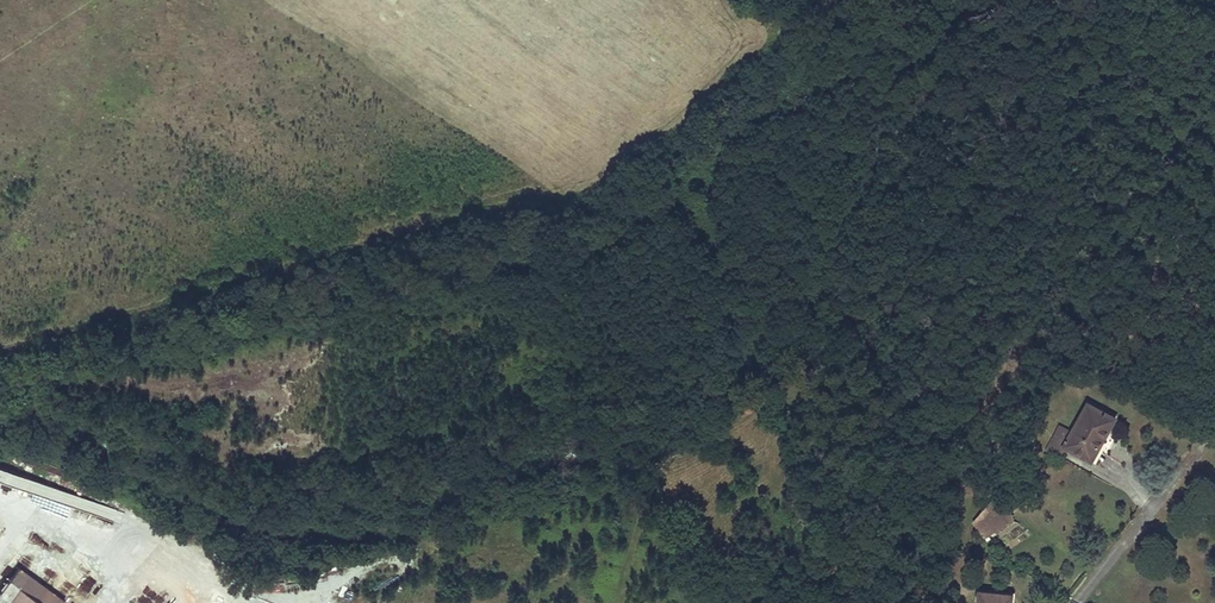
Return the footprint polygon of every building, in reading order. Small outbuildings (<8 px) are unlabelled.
[(1078,454),(1079,452),(1080,450),(1092,456),(1101,440),(1104,441),(1116,419),(1088,404),(1073,432),(1060,425),(1046,450),(1061,459),(1067,448),(1078,454)] [(1005,505),(1003,506),(1002,507),(981,530),(985,538),(995,531),(1013,520),(1005,505)] [(1013,520),(995,531),(999,538),(1019,524),(1013,520)] [(19,570),(0,595),(0,602),(65,602),(19,570)] [(980,591),(979,602),(1012,602),(1013,595),(980,591)]
